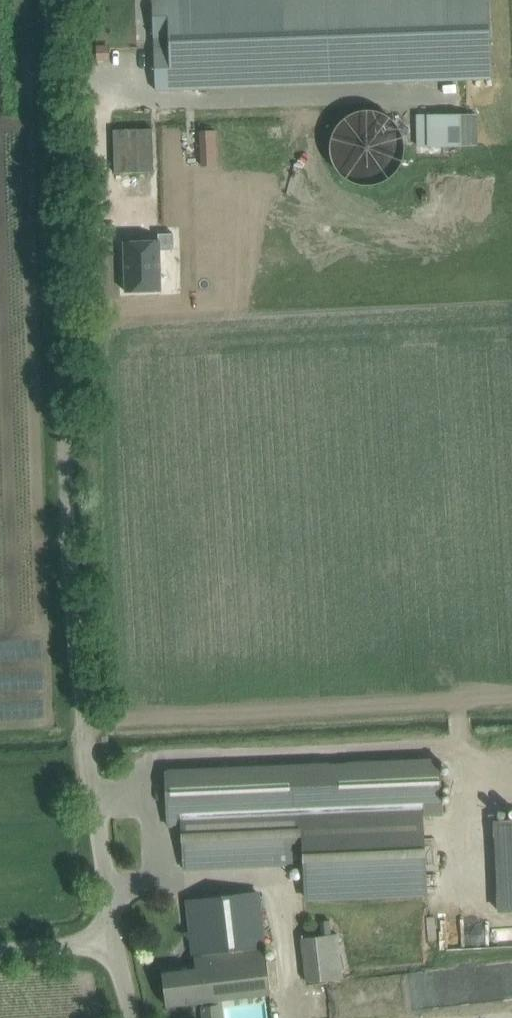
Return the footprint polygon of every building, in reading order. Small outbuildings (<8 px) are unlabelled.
[(156,90),(491,77),(488,0),(152,0),(156,90)] [(319,162),(382,190),(408,130),(345,102),(319,162)] [(417,115),(417,147),(461,146),(460,114),(417,115)] [(215,132),(201,133),(202,150),(216,149),(215,132)] [(126,294),(162,293),(161,260),(175,259),(174,244),(160,245),(160,243),(124,244),(126,294)] [(439,759),(181,774),(165,775),(168,827),(183,826),(185,869),(205,868),(304,862),(305,901),(428,896),(427,855),(425,816),(443,815),(439,759)] [(498,912),(511,911),(511,819),(494,820),(498,912)] [(259,891),(208,897),(188,900),(196,964),(162,968),(167,1006),(271,993),(259,891)] [(338,934),(302,938),(307,982),(343,978),(338,934)] [(200,1002),(199,1017),(222,1017),(222,1002),(200,1002)]
